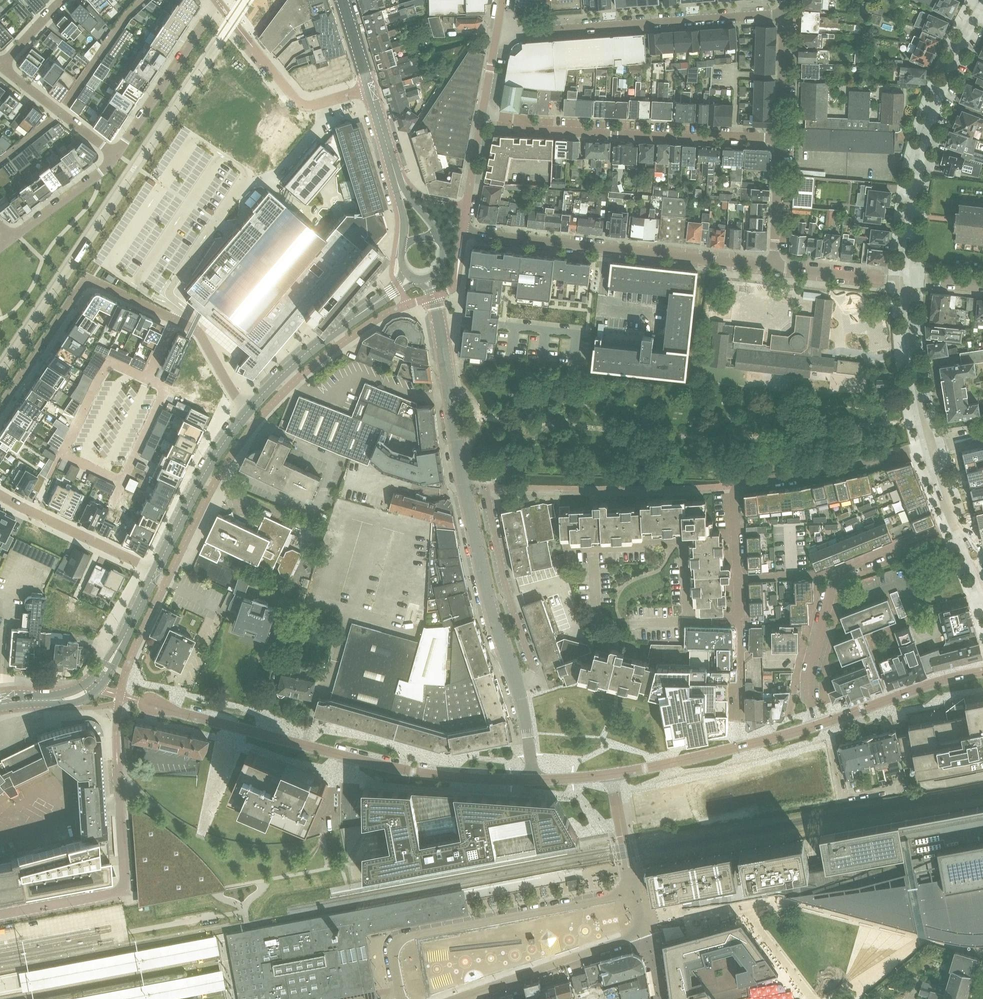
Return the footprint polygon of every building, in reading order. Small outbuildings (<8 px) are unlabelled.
[(44,2),(47,0),(19,0),(27,9),(29,6),(30,6),(36,12),(43,5),(45,3),(44,2)] [(106,11),(111,16),(117,11),(113,6),(117,2),(116,0),(88,0),(102,15),(106,11)] [(177,3),(193,14),(199,5),(198,4),(200,2),(201,2),(199,0),(180,0),(177,3)] [(260,36),(272,50),(295,25),(310,17),(314,15),(333,9),(330,0),(288,0),(260,36)] [(363,13),(399,3),(398,0),(359,0),(363,13)] [(398,4),(363,14),(368,29),(386,24),(390,22),(417,14),(414,6),(426,2),(426,0),(413,0),(398,4)] [(480,13),(486,13),(486,2),(492,2),(492,0),(430,0),(430,14),(480,13)] [(582,0),(517,0),(515,9),(538,7),(539,12),(582,9),(582,0)] [(588,8),(600,7),(599,0),(587,0),(588,8)] [(820,8),(828,9),(829,0),(803,0),(803,1),(803,7),(820,8)] [(951,15),(954,14),(956,11),(955,8),(958,1),(957,0),(918,0),(951,16),(951,15)] [(150,1),(146,4),(153,9),(156,4),(150,1)] [(867,2),(866,11),(871,12),(874,3),(867,2)] [(19,13),(24,9),(18,3),(14,7),(19,13)] [(169,13),(186,24),(193,14),(177,3),(169,13)] [(100,16),(89,4),(84,9),(79,5),(71,14),(89,31),(98,21),(96,20),(100,16)] [(162,24),(179,35),(186,24),(169,13),(164,9),(156,20),(157,21),(162,24)] [(313,28),(306,30),(307,35),(338,25),(333,9),(314,15),(310,17),(313,28)] [(802,16),(802,20),(830,22),(838,22),(838,17),(820,16),(820,11),(802,10),(802,11),(801,12),(801,15),(802,16)] [(914,24),(942,36),(943,34),(944,34),(946,30),(945,28),(948,21),(923,11),(920,11),(914,24)] [(882,16),(873,13),(870,22),(880,25),(882,16)] [(457,28),(477,28),(483,19),(486,14),(460,14),(460,17),(444,17),(444,23),(457,23),(457,28)] [(77,26),(78,25),(71,19),(70,20),(64,15),(56,23),(62,29),(60,31),(67,37),(69,35),(73,39),(81,30),(77,26)] [(426,37),(434,37),(445,36),(439,16),(429,18),(418,21),(421,28),(423,27),(426,37)] [(800,25),(800,26),(800,28),(801,29),(801,30),(819,31),(819,26),(838,27),(838,22),(830,22),(802,20),(801,24),(800,25)] [(150,31),(156,34),(172,45),(179,35),(162,24),(157,21),(150,31)] [(13,36),(0,22),(0,48),(13,36)] [(368,36),(369,37),(388,31),(386,24),(368,29),(370,35),(368,36)] [(314,48),(314,50),(324,46),(343,40),(338,25),(307,35),(311,48),(314,48)] [(776,27),(757,26),(757,37),(776,38),(776,27)] [(725,47),(737,46),(736,27),(724,28),(725,47)] [(124,28),(122,31),(131,37),(133,34),(124,28)] [(371,45),(390,40),(389,37),(401,33),(399,28),(388,31),(369,37),(371,45)] [(713,29),(714,48),(725,47),(724,28),(713,29)] [(713,29),(701,30),(703,49),(714,48),(713,29)] [(688,50),(700,49),(698,30),(687,31),(688,50)] [(914,34),(911,42),(935,53),(935,51),(937,52),(939,47),(938,46),(941,39),(929,33),(922,30),(919,37),(914,34)] [(687,31),(675,31),(677,50),(688,50),(687,31)] [(651,52),(662,51),(661,32),(649,33),(651,52)] [(662,51),(674,51),(673,32),(661,32),(662,51)] [(820,34),(818,34),(801,32),(800,39),(799,40),(799,43),(800,44),(800,46),(823,48),(824,37),(834,38),(835,34),(820,33),(820,34)] [(505,83),(505,84),(524,86),(538,88),(562,88),(565,88),(567,74),(569,68),(577,68),(578,68),(588,67),(595,67),(646,63),(644,33),(614,36),(523,42),(523,47),(516,54),(511,53),(505,83)] [(150,45),(166,55),(172,45),(156,34),(149,44),(150,45)] [(44,42),(53,49),(56,45),(57,44),(58,43),(48,36),(44,42)] [(775,49),(776,38),(757,37),(756,49),(775,49)] [(67,43),(61,39),(58,43),(57,44),(56,45),(62,50),(67,43)] [(390,40),(371,45),(374,54),(404,45),(407,44),(406,39),(391,44),(390,40)] [(343,40),(324,46),(314,50),(318,61),(347,52),(343,40)] [(137,54),(157,68),(158,67),(159,68),(165,59),(164,58),(166,55),(150,45),(149,44),(146,42),(137,54)] [(934,54),(935,53),(911,42),(907,50),(913,53),(909,59),(916,62),(916,61),(928,67),(932,59),(933,59),(935,54),(934,54)] [(404,45),(374,54),(379,70),(409,61),(409,60),(412,59),(410,55),(408,55),(396,59),(394,53),(408,48),(407,44),(404,45)] [(430,55),(427,56),(429,61),(430,64),(435,62),(446,59),(460,54),(467,44),(430,55)] [(44,58),(31,48),(18,65),(31,75),(44,58)] [(116,59),(119,55),(110,49),(107,52),(113,56),(116,59)] [(775,61),(775,49),(756,49),(756,60),(775,61)] [(829,50),(800,49),(799,49),(798,61),(829,62),(829,50)] [(430,191),(458,197),(463,172),(450,169),(448,179),(437,177),(436,173),(435,169),(448,165),(464,168),(486,53),(469,50),(417,129),(419,134),(413,135),(430,191)] [(77,60),(81,55),(78,51),(73,57),(77,60)] [(88,51),(83,55),(90,61),(93,56),(88,51)] [(107,52),(104,57),(110,61),(111,59),(114,62),(116,59),(113,56),(107,52)] [(132,69),(149,80),(157,68),(137,54),(135,58),(138,60),(132,69)] [(448,65),(453,64),(460,54),(446,59),(448,65)] [(37,73),(42,76),(52,84),(64,69),(48,56),(36,72),(37,73)] [(417,59),(409,61),(379,70),(381,79),(400,73),(419,67),(417,59)] [(775,61),(756,60),(756,71),(775,72),(775,61)] [(978,61),(972,74),(979,76),(976,83),(982,86),(982,63),(978,61)] [(804,77),(803,81),(824,82),(825,76),(819,76),(819,68),(835,69),(835,64),(823,63),(819,63),(803,63),(803,69),(801,69),(801,75),(803,75),(803,77),(804,77)] [(928,71),(925,68),(900,66),(899,80),(898,79),(897,85),(918,87),(918,82),(925,82),(925,76),(927,75),(928,71)] [(130,67),(123,77),(142,90),(149,80),(132,69),(130,67)] [(381,79),(384,87),(414,78),(421,75),(422,75),(419,67),(400,73),(381,79)] [(384,87),(386,95),(405,89),(417,86),(416,83),(446,74),(452,67),(422,75),(421,75),(414,78),(384,87)] [(59,100),(69,88),(67,87),(71,81),(68,78),(70,74),(67,72),(68,72),(64,69),(52,84),(47,91),(58,99),(59,100)] [(135,102),(139,95),(140,96),(143,91),(142,90),(123,77),(122,77),(114,89),(115,89),(116,89),(135,102)] [(613,100),(606,100),(605,116),(616,116),(618,90),(618,77),(614,77),(613,100)] [(619,78),(619,87),(628,88),(628,78),(619,78)] [(91,89),(94,91),(98,85),(89,79),(85,85),(91,89)] [(774,92),(774,80),(755,80),(755,91),(774,92)] [(630,97),(629,117),(630,117),(631,118),(634,118),(635,117),(639,117),(641,89),(641,81),(637,81),(636,97),(630,97)] [(895,151),(895,139),(898,139),(898,132),(896,132),(896,131),(898,131),(901,130),(901,123),(902,123),(903,93),(883,92),(883,93),(879,93),(879,102),(880,102),(879,112),(882,112),(882,122),(869,121),(870,92),(849,91),(849,118),(827,117),(828,82),(824,82),(803,81),(802,109),(806,109),(805,119),(806,119),(806,128),(805,128),(805,148),(895,151)] [(652,100),(651,118),(653,118),(654,119),(656,119),(657,118),(662,118),(664,82),(659,82),(658,100),(652,100)] [(664,82),(662,118),(666,118),(667,120),(669,120),(670,119),(672,119),(673,101),(668,101),(669,82),(664,82)] [(529,113),(551,114),(551,98),(562,99),(562,88),(538,88),(524,86),(505,84),(501,106),(503,110),(529,113)] [(971,109),(975,111),(982,113),(982,112),(982,87),(982,90),(968,84),(964,93),(962,94),(961,98),(961,99),(962,99),(962,101),(968,104),(966,107),(971,109)] [(85,85),(81,91),(81,92),(81,91),(87,95),(91,89),(85,85)] [(565,114),(576,114),(577,98),(578,88),(577,86),(571,86),(571,90),(568,89),(568,98),(565,98),(565,114)] [(583,99),(577,98),(576,114),(577,114),(578,116),(581,116),(582,115),(592,115),(593,99),(591,99),(592,89),(585,88),(585,94),(583,94),(583,99)] [(109,100),(127,113),(135,102),(116,89),(115,89),(108,100),(109,101),(109,100)] [(386,95),(388,103),(392,102),(419,94),(418,89),(406,93),(405,89),(386,95)] [(596,99),(594,115),(605,116),(606,100),(606,95),(600,95),(600,89),(596,89),(596,99)] [(646,89),(641,89),(639,117),(644,117),(645,119),(647,119),(648,118),(649,118),(650,100),(645,100),(646,89)] [(621,90),(618,90),(616,116),(627,117),(627,101),(621,101),(621,90)] [(680,119),(685,119),(686,91),(682,91),(681,102),(675,101),(674,119),(675,119),(677,120),(679,120),(680,119)] [(691,92),(686,91),(685,119),(689,120),(691,121),(692,121),(693,120),(695,120),(696,102),(691,102),(691,92)] [(755,91),(755,102),(774,103),(774,92),(755,91)] [(703,120),(708,121),(708,107),(709,103),(709,93),(704,92),(703,103),(698,103),(697,120),(699,120),(699,121),(702,122),(703,120)] [(16,113),(11,110),(18,101),(19,101),(9,93),(3,100),(0,98),(0,110),(12,119),(16,113)] [(410,130),(418,116),(408,110),(411,109),(409,102),(420,99),(419,94),(392,102),(400,128),(410,130)] [(84,103),(76,98),(69,108),(76,114),(84,103)] [(109,100),(109,101),(100,114),(118,126),(127,113),(109,100)] [(755,102),(754,114),(773,114),(774,103),(755,102)] [(709,103),(708,107),(708,121),(708,122),(720,123),(721,104),(709,104),(709,103)] [(721,104),(720,123),(731,124),(732,105),(721,104)] [(23,117),(19,113),(10,125),(15,129),(19,124),(28,132),(31,128),(33,129),(39,121),(37,120),(42,113),(32,106),(29,110),(23,117)] [(962,133),(972,137),(975,129),(981,131),(982,127),(982,119),(974,115),(975,111),(971,109),(969,113),(964,111),(961,117),(958,115),(958,116),(956,116),(953,124),(955,125),(954,126),(957,127),(956,130),(962,133)] [(110,139),(118,126),(100,114),(92,126),(110,139)] [(754,114),(754,125),(773,126),(773,114),(754,114)] [(352,127),(350,121),(337,125),(336,125),(336,126),(334,126),(360,211),(353,211),(353,214),(364,214),(377,211),(383,209),(357,125),(352,127)] [(319,141),(283,184),(304,202),(343,156),(335,130),(323,144),(319,141)] [(975,138),(972,137),(962,133),(961,135),(956,133),(955,133),(952,132),(950,133),(948,139),(947,139),(946,144),(947,145),(947,146),(956,149),(956,150),(960,152),(962,151),(963,151),(965,144),(972,147),(975,138)] [(43,134),(38,138),(40,141),(42,140),(44,143),(48,141),(43,134)] [(485,182),(505,185),(511,155),(513,156),(552,158),(553,138),(494,135),(486,176),(487,176),(486,182),(485,182)] [(561,140),(556,140),(555,157),(555,163),(552,163),(551,177),(560,177),(561,157),(566,157),(567,140),(566,140),(565,139),(562,139),(561,140)] [(578,159),(579,141),(573,141),(573,139),(570,139),(569,141),(567,140),(566,157),(572,158),(571,178),(581,179),(582,159),(578,159)] [(5,150),(8,146),(0,140),(0,146),(5,150)] [(69,149),(70,150),(83,167),(90,162),(89,161),(90,159),(96,151),(81,140),(75,147),(74,146),(73,146),(69,149)] [(596,168),(598,142),(591,142),(590,140),(588,140),(587,141),(585,141),(584,158),(591,158),(590,167),(596,168)] [(598,142),(596,168),(596,177),(601,177),(602,159),(609,159),(610,145),(610,142),(608,142),(607,141),(604,141),(603,142),(598,142)] [(618,163),(625,163),(626,144),(625,143),(624,142),(620,142),(619,143),(618,143),(618,145),(614,145),(610,145),(609,159),(613,159),(613,167),(618,167),(618,163)] [(627,144),(626,144),(625,163),(632,164),(632,168),(637,168),(638,146),(634,146),(634,144),(632,144),(632,143),(628,142),(627,144)] [(32,143),(28,146),(33,153),(37,150),(32,143)] [(653,164),(654,145),(647,144),(646,143),(643,143),(642,144),(640,144),(639,161),(648,161),(648,163),(653,164)] [(669,162),(670,145),(659,145),(658,162),(656,161),(655,172),(663,172),(663,162),(669,162)] [(670,145),(669,162),(669,173),(673,173),(674,173),(675,161),(680,161),(681,145),(670,145)] [(695,165),(696,146),(683,145),(683,164),(689,165),(695,165)] [(703,174),(709,175),(711,147),(700,146),(699,162),(703,162),(703,174)] [(721,147),(711,147),(709,175),(715,175),(715,163),(720,163),(721,147)] [(743,168),(743,165),(744,149),(732,149),(731,148),(726,147),(725,149),(724,149),(723,163),(732,164),(731,186),(742,187),(743,168)] [(744,148),(744,149),(743,165),(743,168),(755,168),(764,169),(763,178),(771,178),(772,152),(770,149),(744,148)] [(59,156),(61,158),(73,175),(83,168),(69,149),(59,156)] [(970,159),(982,162),(982,154),(973,150),(970,159)] [(27,158),(22,151),(16,156),(22,163),(16,167),(19,171),(24,167),(25,168),(31,163),(27,158)] [(965,158),(944,154),(943,157),(941,157),(940,161),(942,162),(941,164),(945,166),(943,173),(954,176),(954,175),(960,176),(961,172),(978,177),(981,164),(976,163),(965,158)] [(73,175),(61,158),(49,166),(62,183),(73,175)] [(9,161),(1,167),(7,175),(8,177),(16,171),(9,161)] [(39,175),(51,191),(52,191),(52,190),(61,184),(62,183),(49,166),(49,165),(38,173),(39,174),(39,175)] [(3,184),(1,181),(7,176),(10,180),(11,180),(8,177),(7,175),(1,167),(0,168),(0,186),(3,184)] [(51,191),(39,175),(39,174),(28,183),(40,199),(51,191)] [(793,206),(808,208),(812,208),(815,176),(795,175),(793,206)] [(18,190),(30,206),(31,206),(33,205),(40,200),(39,200),(40,199),(28,183),(27,183),(19,189),(19,190),(18,190)] [(891,195),(892,191),(874,189),(875,185),(863,184),(862,192),(867,193),(863,222),(881,224),(882,216),(884,216),(886,205),(890,206),(891,202),(893,202),(893,195),(891,195)] [(484,185),(482,194),(500,196),(502,187),(484,185)] [(536,227),(544,228),(546,205),(548,188),(544,188),(543,202),(530,200),(527,227),(536,227)] [(548,188),(546,205),(544,228),(553,229),(554,212),(555,206),(556,189),(548,188)] [(770,199),(770,189),(742,188),(741,199),(751,199),(751,198),(770,199)] [(668,189),(668,198),(678,199),(679,190),(668,189)] [(18,190),(7,198),(19,215),(26,210),(26,211),(31,207),(31,206),(30,206),(18,190)] [(333,281),(366,242),(361,237),(365,232),(364,214),(353,214),(345,213),(345,214),(324,238),(285,205),(284,204),(268,190),(251,208),(253,210),(231,235),(186,289),(190,293),(185,299),(196,308),(199,311),(236,343),(249,354),(245,359),(240,357),(234,370),(241,373),(252,378),(271,355),(305,316),(303,314),(307,308),(306,307),(311,301),(313,302),(333,280),(333,281)] [(581,191),(580,199),(580,202),(580,209),(578,232),(594,233),(596,217),(597,209),(591,208),(591,210),(588,210),(589,192),(581,191)] [(561,230),(569,231),(570,214),(566,213),(566,205),(571,205),(572,195),(567,195),(568,192),(564,192),(564,199),(563,207),(561,230)] [(720,193),(720,195),(719,200),(723,200),(729,201),(729,203),(737,203),(737,201),(731,200),(732,194),(720,193)] [(500,199),(500,196),(482,194),(481,203),(499,205),(504,205),(517,208),(517,203),(500,199)] [(9,220),(11,218),(12,220),(19,215),(7,198),(5,195),(0,198),(0,214),(9,221),(9,220)] [(604,218),(600,218),(602,197),(598,197),(597,209),(596,217),(594,233),(603,234),(604,218)] [(663,197),(661,214),(659,239),(686,241),(689,217),(688,217),(688,214),(685,213),(686,205),(690,206),(691,200),(678,199),(668,198),(663,197)] [(573,215),(570,214),(569,231),(578,232),(580,209),(580,202),(580,199),(574,198),(573,215)] [(555,206),(554,212),(553,229),(561,230),(563,207),(564,199),(560,199),(559,206),(555,206)] [(960,201),(959,212),(956,211),(956,216),(953,216),(953,220),(952,225),(955,225),(955,230),(957,230),(956,242),(982,245),(982,204),(960,201)] [(758,202),(758,203),(757,217),(755,249),(767,250),(768,230),(764,230),(764,218),(765,211),(769,212),(769,203),(758,202)] [(479,211),(497,213),(509,215),(509,213),(516,214),(517,208),(504,205),(499,205),(481,203),(479,211)] [(629,238),(639,239),(642,207),(642,203),(637,203),(636,217),(631,216),(629,238)] [(755,249),(757,217),(758,203),(752,203),(751,213),(753,215),(753,217),(751,217),(750,230),(746,229),(745,249),(755,249)] [(646,208),(642,207),(639,239),(648,240),(649,218),(645,218),(646,208)] [(517,208),(516,214),(515,225),(525,226),(527,210),(517,208)] [(650,208),(649,218),(648,240),(657,240),(659,219),(655,219),(656,209),(650,208)] [(836,219),(837,210),(828,209),(824,240),(826,240),(825,254),(830,255),(831,257),(835,258),(837,256),(838,256),(840,235),(830,234),(831,223),(832,224),(833,218),(836,219)] [(616,236),(618,211),(609,210),(606,234),(616,235),(615,236),(616,236)] [(377,211),(364,214),(365,232),(361,237),(366,242),(367,241),(370,243),(371,243),(372,241),(374,243),(386,229),(381,212),(378,213),(377,211)] [(507,224),(515,225),(516,214),(509,213),(509,215),(497,213),(479,211),(478,217),(481,221),(507,224)] [(625,236),(628,212),(618,211),(616,236),(616,235),(625,236)] [(701,241),(707,242),(711,215),(703,214),(702,224),(690,222),(688,240),(690,240),(690,242),(694,242),(694,241),(701,241)] [(742,222),(737,222),(737,228),(729,228),(728,244),(733,245),(733,246),(737,247),(737,245),(741,246),(742,222)] [(798,234),(792,234),(790,251),(791,251),(792,253),(795,253),(796,252),(806,253),(806,246),(807,246),(808,236),(809,228),(805,228),(806,223),(800,222),(798,234)] [(708,243),(712,244),(712,246),(723,248),(726,224),(719,224),(718,229),(709,228),(708,243)] [(810,226),(809,228),(808,236),(807,246),(808,246),(808,252),(812,252),(812,254),(814,254),(815,255),(818,256),(819,255),(821,255),(822,238),(814,237),(815,226),(810,226)] [(871,241),(888,243),(889,238),(891,238),(892,231),(890,231),(890,230),(887,230),(888,228),(872,226),(871,241)] [(853,260),(855,241),(855,239),(849,238),(849,233),(844,233),(843,238),(841,258),(846,259),(847,261),(850,261),(851,259),(853,260)] [(377,261),(384,254),(371,243),(370,243),(367,241),(366,242),(333,281),(333,280),(313,302),(311,301),(306,307),(307,308),(303,314),(305,316),(320,329),(331,316),(331,317),(332,317),(333,317),(333,316),(334,316),(334,315),(334,314),(334,313),(377,261)] [(871,264),(875,265),(876,263),(884,264),(887,261),(887,257),(888,250),(881,250),(882,244),(866,242),(865,242),(863,261),(869,262),(871,264)] [(519,279),(518,285),(517,295),(518,295),(550,299),(551,299),(553,277),(555,257),(555,256),(546,255),(546,256),(540,255),(530,254),(524,254),(515,253),(515,252),(513,252),(507,251),(505,251),(505,252),(497,251),(491,250),(483,249),(473,247),(473,248),(471,264),(470,274),(472,274),(478,275),(477,289),(471,288),(469,288),(466,314),(474,314),(473,323),(472,329),(465,328),(464,336),(462,353),(471,354),(486,356),(487,356),(488,351),(489,340),(497,341),(499,325),(500,316),(498,315),(492,315),(493,300),(499,301),(501,301),(503,283),(504,277),(519,279)] [(553,277),(565,278),(567,261),(567,258),(555,257),(553,277)] [(579,262),(567,261),(565,278),(564,281),(577,282),(579,262)] [(579,262),(577,282),(589,283),(591,264),(591,263),(581,262),(581,263),(579,262)] [(612,262),(610,280),(609,294),(609,293),(614,294),(615,294),(615,288),(670,294),(664,350),(653,348),(653,346),(654,336),(651,336),(643,335),(642,347),(602,343),(603,337),(602,337),(599,337),(597,336),(596,336),(596,343),(596,346),(595,346),(593,367),(686,377),(688,356),(688,352),(689,352),(695,297),(694,297),(694,293),(695,293),(698,272),(631,264),(612,262)] [(108,273),(105,278),(112,282),(115,278),(108,273)] [(834,358),(820,356),(822,346),(828,346),(833,300),(821,298),(821,293),(805,291),(804,298),(818,300),(816,317),(796,314),(796,315),(797,315),(797,322),(795,331),(789,336),(780,335),(773,334),(773,333),(771,346),(767,346),(767,345),(763,344),(765,329),(736,325),(736,326),(725,325),(725,323),(714,321),(713,333),(714,334),(711,364),(725,366),(726,356),(737,357),(736,367),(810,376),(811,368),(833,371),(833,369),(837,370),(836,372),(860,375),(862,362),(838,359),(838,361),(834,361),(834,358)] [(932,298),(931,306),(950,308),(951,295),(931,292),(930,298),(932,298)] [(83,309),(82,311),(92,318),(98,307),(111,313),(116,302),(98,293),(97,293),(96,293),(95,293),(94,293),(94,294),(93,294),(92,295),(90,299),(88,302),(87,304),(83,310),(83,309)] [(978,326),(982,326),(982,298),(982,299),(978,299),(977,311),(976,311),(976,320),(973,320),(973,327),(978,328),(978,326)] [(111,313),(106,323),(119,329),(120,327),(129,308),(116,302),(111,313)] [(950,308),(931,306),(930,320),(931,320),(948,321),(947,324),(958,325),(959,316),(956,316),(957,309),(950,308)] [(129,308),(120,327),(131,332),(131,331),(140,313),(129,308)] [(199,311),(196,308),(183,335),(187,336),(199,311)] [(82,311),(74,322),(90,332),(97,321),(92,318),(82,311)] [(140,313),(131,331),(143,336),(151,318),(140,313)] [(143,336),(140,342),(145,344),(152,347),(153,348),(162,328),(164,324),(156,321),(151,318),(143,336)] [(363,342),(394,355),(406,359),(412,360),(412,361),(425,363),(427,364),(429,364),(430,364),(430,363),(429,360),(428,348),(424,347),(421,346),(422,344),(422,337),(420,330),(416,324),(409,320),(402,319),(395,321),(389,325),(385,332),(384,334),(377,331),(364,339),(363,342)] [(74,322),(67,333),(83,343),(90,332),(74,322)] [(926,338),(944,340),(961,342),(962,333),(964,333),(965,329),(925,324),(926,338)] [(170,340),(159,365),(175,372),(178,366),(191,338),(187,337),(187,336),(183,335),(176,331),(171,341),(170,340)] [(67,333),(60,343),(77,354),(79,355),(85,345),(83,343),(67,333)] [(391,364),(394,355),(363,342),(356,359),(367,364),(374,366),(377,358),(391,364)] [(937,342),(928,344),(928,345),(927,346),(927,350),(929,351),(929,357),(957,353),(956,348),(947,349),(946,343),(937,344),(937,342)] [(60,343),(54,353),(70,364),(77,354),(60,343)] [(97,343),(93,350),(95,352),(104,358),(107,354),(109,349),(97,343)] [(109,349),(107,354),(112,356),(115,349),(110,347),(109,349)] [(962,363),(940,366),(942,378),(946,408),(947,408),(948,419),(980,415),(978,402),(969,404),(969,403),(968,403),(967,395),(968,395),(966,384),(965,384),(963,375),(976,373),(974,362),(982,361),(982,349),(960,352),(962,363)] [(95,352),(89,362),(91,363),(99,369),(105,358),(104,358),(95,352)] [(54,353),(46,364),(64,376),(68,378),(71,374),(66,371),(71,364),(70,364),(54,353)] [(127,355),(124,362),(129,364),(133,357),(127,355)] [(133,357),(129,364),(137,368),(141,359),(134,355),(133,357)] [(430,364),(429,364),(427,364),(425,363),(412,361),(413,365),(402,363),(402,366),(398,376),(411,381),(432,381),(431,372),(430,369),(430,364)] [(89,362),(86,366),(96,373),(99,369),(91,363),(89,362)] [(46,364),(39,376),(57,387),(64,376),(46,364)] [(166,371),(162,380),(169,383),(174,375),(166,371)] [(39,376),(31,387),(51,400),(59,389),(57,387),(39,376)] [(421,446),(439,444),(434,404),(415,405),(415,401),(411,400),(395,394),(395,393),(376,385),(376,386),(365,382),(352,416),(310,399),(300,395),(286,430),(369,465),(378,443),(382,432),(384,427),(414,439),(420,442),(421,446)] [(31,387),(24,397),(46,411),(53,402),(51,400),(31,387)] [(24,397),(18,407),(38,420),(39,421),(46,411),(24,397)] [(164,404),(162,410),(171,414),(174,409),(164,404)] [(188,412),(184,419),(202,428),(208,415),(187,405),(185,409),(188,411),(188,412)] [(18,407),(10,418),(30,431),(38,420),(18,407)] [(158,417),(156,422),(165,427),(168,421),(158,417)] [(10,418),(4,428),(24,441),(30,431),(10,418)] [(183,418),(177,431),(179,432),(197,440),(203,428),(202,428),(184,419),(183,418)] [(64,438),(69,427),(61,422),(58,427),(55,432),(64,438)] [(0,433),(0,439),(2,441),(0,444),(0,447),(7,451),(9,447),(16,452),(24,441),(4,428),(0,433)] [(153,428),(151,433),(160,438),(163,432),(153,428)] [(55,432),(48,442),(59,450),(64,438),(55,432)] [(179,432),(174,443),(191,451),(197,440),(179,432)] [(442,459),(442,458),(440,450),(440,448),(438,448),(431,449),(431,445),(421,446),(417,447),(417,446),(416,445),(415,445),(414,446),(414,447),(414,448),(415,448),(416,448),(416,449),(414,454),(394,448),(385,440),(388,434),(382,432),(378,443),(371,460),(376,463),(376,464),(380,468),(381,468),(383,469),(382,470),(383,470),(390,473),(391,473),(391,472),(392,473),(393,473),(400,476),(401,476),(401,475),(402,476),(410,479),(411,479),(411,478),(412,479),(411,479),(412,479),(419,482),(420,482),(420,481),(423,482),(423,483),(425,483),(429,484),(442,485),(444,484),(444,483),(443,478),(445,478),(445,476),(443,468),(443,467),(442,459)] [(247,453),(245,459),(241,467),(311,500),(315,490),(318,491),(319,488),(317,487),(322,477),(285,459),(293,442),(280,436),(279,438),(271,434),(263,450),(261,449),(259,449),(257,449),(254,450),(253,451),(251,453),(250,454),(247,453)] [(172,442),(166,454),(186,464),(191,451),(174,443),(172,442)] [(145,445),(143,450),(152,455),(154,449),(145,445)] [(962,451),(967,470),(977,468),(975,458),(982,457),(982,446),(962,451)] [(47,449),(43,454),(49,458),(53,461),(56,455),(47,449)] [(163,453),(158,464),(180,475),(186,464),(166,454),(163,453)] [(48,473),(53,461),(49,458),(42,469),(48,473)] [(907,462),(886,467),(891,479),(893,478),(893,477),(915,468),(914,466),(911,460),(906,462),(907,462)] [(137,461),(135,466),(144,471),(146,465),(137,461)] [(80,468),(71,464),(69,469),(77,473),(80,468)] [(158,464),(153,475),(159,478),(175,486),(180,475),(158,464)] [(967,470),(970,484),(982,481),(982,466),(977,468),(967,470)] [(138,481),(139,482),(144,471),(135,467),(130,477),(138,481)] [(873,491),(884,520),(885,520),(893,539),(914,530),(910,519),(905,509),(901,498),(897,488),(893,478),(891,479),(886,467),(869,472),(873,491)] [(893,478),(897,488),(919,479),(915,468),(893,477),(893,478)] [(16,486),(14,489),(23,494),(24,492),(27,494),(31,488),(33,484),(40,488),(46,477),(38,473),(37,476),(26,470),(25,472),(18,483),(17,482),(15,485),(16,486)] [(94,482),(97,476),(89,472),(86,479),(94,482)] [(857,474),(862,494),(873,491),(869,472),(857,474)] [(857,474),(846,477),(851,496),(862,494),(857,474)] [(130,477),(127,483),(136,487),(139,482),(138,481),(130,477)] [(840,499),(851,496),(846,477),(835,479),(840,499)] [(159,478),(154,489),(170,496),(175,486),(159,478)] [(841,501),(840,499),(835,479),(824,482),(829,504),(841,501)] [(897,488),(901,498),(923,490),(919,479),(897,488)] [(970,484),(973,498),(982,496),(982,481),(970,484)] [(52,494),(48,504),(59,510),(70,488),(72,485),(67,482),(65,487),(55,483),(50,493),(52,494)] [(824,482),(813,484),(818,506),(829,504),(824,482)] [(802,487),(806,509),(818,506),(813,484),(802,487)] [(793,510),(806,509),(802,487),(791,488),(793,508),(792,508),(793,510)] [(59,510),(59,511),(71,517),(78,501),(81,503),(85,495),(70,488),(59,510)] [(779,489),(781,509),(792,508),(793,508),(791,488),(779,489)] [(154,489),(149,500),(165,507),(170,496),(154,489)] [(770,511),(781,509),(779,489),(768,491),(770,511)] [(129,490),(126,497),(131,500),(134,493),(129,490)] [(927,500),(923,490),(901,498),(905,509),(927,500)] [(768,491),(757,492),(759,512),(770,511),(768,491)] [(452,515),(450,506),(444,501),(436,503),(395,492),(391,509),(433,520),(432,547),(458,546),(456,528),(455,526),(453,515),(452,515)] [(746,513),(759,512),(757,492),(745,493),(746,513)] [(973,498),(973,500),(974,499),(975,502),(974,502),(974,504),(975,503),(976,506),(975,506),(975,507),(976,507),(976,510),(976,511),(982,510),(982,496),(973,498)] [(146,498),(140,511),(143,512),(159,520),(165,507),(149,500),(146,498)] [(694,542),(700,542),(723,541),(723,537),(720,537),(720,530),(714,531),(713,520),(707,520),(706,501),(686,502),(686,498),(678,499),(663,500),(664,526),(644,527),(644,530),(653,530),(653,534),(679,532),(685,532),(685,533),(694,533),(694,542)] [(87,504),(79,520),(82,521),(81,523),(92,528),(96,519),(102,522),(108,509),(103,506),(103,505),(90,499),(88,504),(87,504)] [(632,507),(621,508),(608,508),(608,504),(606,502),(600,502),(598,504),(593,505),(593,509),(569,510),(569,506),(559,506),(561,541),(571,540),(571,544),(634,541),(634,537),(643,537),(643,530),(644,530),(644,527),(664,526),(663,500),(652,500),(652,503),(641,504),(641,510),(632,510),(632,507)] [(932,511),(927,500),(905,509),(910,519),(932,511)] [(527,543),(547,539),(554,537),(547,504),(542,503),(501,511),(508,546),(527,543)] [(109,508),(107,514),(116,518),(119,513),(109,508)] [(232,512),(223,516),(219,513),(214,523),(209,525),(211,530),(207,539),(208,540),(206,543),(205,542),(200,553),(217,561),(221,553),(220,550),(219,549),(220,548),(221,549),(221,548),(220,547),(221,547),(273,571),(277,562),(281,563),(279,568),(281,574),(290,578),(302,553),(291,548),(287,551),(284,557),(280,555),(293,528),(260,513),(252,516),(255,524),(258,525),(255,531),(236,522),(232,511),(232,512)] [(910,519),(914,530),(936,522),(932,511),(910,519)] [(0,520),(0,538),(4,541),(1,547),(8,551),(14,538),(7,534),(15,518),(4,512),(0,520)] [(143,512),(138,522),(154,530),(159,520),(143,512)] [(316,522),(325,526),(330,515),(321,512),(316,522)] [(134,520),(129,532),(148,542),(154,530),(138,522),(134,520)] [(875,524),(883,543),(893,539),(885,520),(884,520),(875,523),(875,524)] [(875,524),(875,523),(875,521),(864,525),(866,530),(873,547),(883,543),(875,524)] [(857,534),(864,551),(873,547),(866,530),(857,533),(857,534)] [(127,531),(121,544),(142,554),(148,542),(129,532),(127,531)] [(854,555),(864,551),(857,534),(857,533),(857,531),(847,535),(854,555)] [(747,536),(748,554),(761,554),(761,553),(760,535),(747,536)] [(838,541),(845,558),(854,555),(847,535),(837,539),(838,541)] [(552,566),(547,539),(527,543),(508,546),(514,575),(532,571),(531,566),(542,564),(543,568),(552,566)] [(829,545),(827,540),(817,545),(819,549),(826,566),(836,562),(829,545)] [(723,603),(726,603),(725,580),(730,580),(730,574),(732,572),(731,566),(729,564),(724,564),(724,552),(723,541),(700,542),(694,542),(690,542),(693,605),(698,605),(698,615),(704,614),(723,614),(723,603)] [(829,545),(836,562),(845,558),(838,541),(829,545)] [(460,555),(458,546),(432,547),(431,556),(430,582),(429,598),(448,594),(448,591),(466,587),(460,555)] [(61,561),(55,573),(62,577),(62,576),(66,569),(79,575),(79,576),(83,569),(86,563),(89,555),(75,549),(70,558),(67,564),(61,562),(62,562),(61,561)] [(819,549),(809,553),(816,570),(826,566),(819,549)] [(558,565),(563,564),(566,563),(564,553),(556,555),(558,565)] [(764,553),(761,553),(761,554),(748,554),(748,572),(762,572),(762,563),(765,563),(764,553)] [(117,590),(118,588),(120,589),(125,577),(124,577),(125,574),(118,571),(110,567),(109,570),(102,566),(101,569),(95,566),(96,564),(95,563),(87,582),(94,585),(95,583),(101,586),(98,593),(110,598),(108,603),(109,603),(115,590),(117,590)] [(237,617),(234,627),(267,638),(271,628),(270,628),(277,608),(268,605),(268,603),(267,602),(265,600),(259,598),(256,598),(254,598),(254,600),(245,598),(252,574),(241,571),(234,592),(236,592),(231,602),(229,607),(236,609),(235,613),(239,614),(238,617),(237,617)] [(310,580),(304,578),(302,586),(308,588),(310,580)] [(792,580),(793,591),(814,590),(813,579),(792,580)] [(749,582),(750,600),(767,600),(766,590),(763,590),(763,581),(749,582)] [(448,594),(429,598),(428,598),(428,610),(440,609),(444,625),(455,623),(455,622),(457,621),(455,612),(457,612),(459,620),(474,616),(467,589),(448,594)] [(302,590),(295,611),(300,613),(307,592),(302,590)] [(793,591),(793,600),(793,601),(808,600),(808,601),(814,600),(814,590),(793,591)] [(234,593),(229,591),(221,608),(226,611),(234,593)] [(903,605),(897,591),(890,593),(895,607),(903,605)] [(32,665),(32,663),(33,654),(38,655),(39,645),(39,631),(40,631),(46,597),(31,596),(30,596),(29,596),(28,596),(27,596),(26,597),(25,598),(24,599),(24,600),(24,601),(23,602),(23,603),(23,604),(24,605),(24,606),(25,607),(26,608),(27,608),(27,609),(28,609),(30,610),(28,628),(17,627),(17,629),(11,628),(9,663),(15,663),(15,665),(26,666),(26,664),(32,665)] [(847,701),(848,704),(871,695),(870,692),(875,690),(876,692),(880,691),(884,689),(879,676),(880,675),(864,632),(897,620),(888,597),(840,616),(846,630),(851,628),(854,635),(834,643),(842,664),(862,656),(865,665),(833,677),(837,687),(829,690),(833,701),(841,698),(843,702),(847,701)] [(525,605),(524,605),(536,640),(535,641),(536,645),(537,645),(545,667),(558,663),(565,661),(585,654),(592,652),(589,644),(564,638),(559,640),(557,641),(542,599),(525,605)] [(767,609),(767,600),(750,600),(751,619),(764,618),(764,609),(767,609)] [(790,601),(790,611),(809,610),(808,601),(808,600),(793,601),(793,600),(790,601)] [(952,639),(954,649),(963,647),(962,643),(967,642),(966,635),(968,635),(976,633),(968,603),(939,611),(946,640),(949,640),(952,639)] [(80,622),(75,632),(75,633),(84,637),(88,628),(90,629),(94,621),(95,621),(96,619),(95,618),(99,610),(84,604),(82,609),(79,607),(77,612),(74,619),(80,622)] [(180,616),(162,607),(162,608),(162,609),(150,634),(149,635),(159,640),(158,641),(162,643),(155,658),(154,660),(155,664),(161,667),(165,665),(164,665),(168,666),(169,665),(178,669),(179,670),(180,668),(181,665),(193,639),(174,630),(180,616)] [(809,610),(790,611),(791,622),(809,621),(809,610)] [(452,647),(447,647),(448,625),(427,627),(424,626),(419,640),(419,641),(363,625),(349,632),(329,701),(328,701),(325,701),(319,700),(315,713),(375,730),(396,736),(432,746),(447,751),(453,749),(510,739),(507,723),(506,719),(508,718),(507,716),(492,669),(476,620),(475,617),(458,622),(456,623),(457,627),(453,629),(452,647)] [(772,624),(773,651),(799,651),(798,630),(796,630),(796,624),(772,624)] [(935,669),(982,657),(982,656),(979,644),(979,643),(978,643),(963,647),(954,649),(952,650),(945,651),(943,646),(939,648),(926,652),(922,654),(919,655),(914,642),(915,642),(909,625),(895,631),(901,647),(902,647),(904,653),(880,661),(889,686),(905,681),(908,681),(912,680),(914,678),(926,673),(926,672),(930,670),(935,669)] [(749,627),(749,629),(749,636),(749,652),(753,652),(753,656),(763,656),(763,651),(763,646),(763,634),(762,634),(762,627),(749,627)] [(689,645),(689,646),(709,646),(733,647),(732,631),(725,630),(689,629),(689,645)] [(68,641),(69,634),(40,632),(40,647),(48,647),(49,647),(54,647),(53,661),(51,661),(50,667),(52,668),(53,668),(54,668),(60,668),(61,669),(62,669),(63,668),(62,668),(63,664),(65,664),(65,665),(67,667),(67,668),(68,668),(72,668),(75,666),(75,664),(81,665),(83,646),(76,646),(77,641),(68,641)] [(565,661),(558,663),(564,683),(579,678),(586,680),(608,685),(616,687),(618,688),(639,693),(639,691),(649,693),(656,667),(657,661),(688,662),(688,646),(688,645),(651,643),(648,657),(650,658),(649,662),(636,659),(633,658),(631,658),(630,658),(623,656),(625,651),(619,650),(618,648),(613,646),(611,647),(609,652),(605,651),(600,650),(596,648),(595,653),(592,663),(588,662),(585,654),(565,661)] [(650,693),(649,694),(661,697),(663,706),(664,712),(665,719),(667,726),(668,736),(669,740),(688,737),(688,740),(698,738),(710,736),(709,733),(728,729),(728,720),(728,710),(728,694),(728,680),(706,680),(706,666),(707,666),(707,667),(710,667),(709,647),(689,646),(688,663),(658,661),(650,693)] [(734,667),(733,647),(709,646),(710,667),(734,667)] [(283,669),(278,693),(278,695),(283,696),(285,695),(286,692),(295,694),(299,677),(302,664),(297,663),(294,675),(291,675),(292,671),(283,669)] [(706,666),(706,680),(728,680),(728,678),(737,678),(737,667),(734,667),(710,667),(707,667),(707,666),(706,666)] [(772,680),(772,671),(763,671),(763,680),(772,680)] [(316,681),(299,677),(295,694),(312,698),(316,681)] [(754,682),(745,682),(747,716),(752,716),(754,716),(754,720),(757,722),(761,722),(764,721),(763,698),(763,693),(763,691),(758,690),(754,688),(754,682)] [(782,718),(784,715),(789,691),(776,692),(775,684),(771,684),(772,692),(772,693),(775,692),(775,697),(775,700),(777,718),(782,718)] [(775,700),(775,697),(775,692),(772,693),(772,692),(763,693),(763,698),(764,721),(765,723),(770,723),(773,720),(773,719),(777,718),(775,700)] [(897,735),(902,757),(904,765),(916,763),(918,774),(927,773),(933,772),(982,762),(982,699),(966,703),(966,707),(960,709),(956,709),(955,708),(946,710),(948,718),(909,725),(910,733),(899,735),(897,735)] [(84,724),(84,723),(77,724),(51,731),(37,736),(38,740),(39,740),(41,746),(46,761),(56,758),(76,774),(79,821),(80,836),(91,836),(97,836),(107,834),(100,735),(98,735),(98,734),(98,732),(98,731),(97,729),(96,728),(95,727),(94,726),(92,725),(91,724),(89,724),(87,724),(86,724),(84,724)] [(192,735),(186,734),(159,728),(134,723),(132,735),(131,735),(124,735),(126,760),(133,760),(132,741),(156,745),(186,752),(185,754),(189,755),(190,753),(201,756),(206,748),(208,739),(192,735)] [(890,731),(882,733),(888,760),(891,774),(901,772),(900,769),(904,768),(901,757),(902,757),(897,735),(896,729),(895,730),(890,731)] [(888,760),(882,733),(872,735),(873,735),(868,736),(874,763),(888,760)] [(863,738),(855,740),(861,767),(874,763),(868,736),(863,737),(863,738)] [(41,746),(39,740),(38,740),(38,741),(1,759),(2,761),(0,762),(0,789),(3,787),(5,790),(4,786),(3,786),(7,783),(9,787),(14,785),(13,783),(48,766),(46,761),(41,746)] [(852,769),(861,767),(855,740),(840,743),(839,743),(839,744),(838,746),(845,779),(854,776),(852,769)] [(819,749),(822,768),(831,766),(827,748),(825,748),(819,749)] [(817,749),(811,750),(815,769),(822,768),(819,749),(817,749)] [(810,751),(804,752),(807,770),(815,769),(811,750),(810,750),(810,751)] [(291,818),(292,818),(291,818),(292,816),(296,818),(296,820),(295,820),(296,820),(303,823),(303,824),(304,824),(304,823),(305,822),(309,824),(308,825),(308,826),(309,826),(310,826),(327,787),(328,784),(327,783),(326,783),(326,784),(325,785),(321,783),(322,782),(322,781),(321,781),(315,778),(316,775),(309,772),(309,773),(301,770),(302,768),(301,770),(294,767),(294,766),(294,765),(287,763),(286,766),(285,766),(285,765),(284,765),(284,766),(284,767),(277,764),(278,763),(278,762),(278,763),(269,759),(269,758),(268,759),(269,759),(268,760),(264,759),(264,757),(265,757),(264,756),(264,757),(258,754),(256,754),(257,753),(256,753),(256,754),(255,755),(251,753),(251,752),(252,752),(252,751),(251,751),(249,751),(249,752),(232,792),(233,794),(234,794),(234,793),(235,792),(239,794),(238,795),(238,796),(239,796),(245,799),(244,802),(249,804),(249,803),(253,805),(253,806),(264,811),(264,810),(264,809),(269,811),(268,812),(273,814),(274,811),(277,812),(278,813),(278,812),(278,811),(283,813),(282,814),(282,815),(282,814),(291,818)] [(804,752),(796,754),(799,772),(807,770),(804,752)] [(796,758),(788,759),(790,773),(799,772),(796,754),(795,754),(796,758)] [(788,759),(779,761),(781,775),(790,773),(788,759)] [(763,761),(760,764),(761,765),(763,778),(773,776),(770,762),(769,762),(768,763),(765,761),(763,761)] [(779,761),(770,762),(773,776),(781,775),(779,761)] [(753,762),(745,763),(748,781),(756,779),(753,762)] [(745,763),(737,764),(740,782),(748,781),(745,763)] [(737,764),(729,766),(733,783),(740,782),(737,764)] [(721,768),(706,771),(707,778),(709,788),(714,787),(733,783),(729,766),(729,767),(723,768),(721,768)] [(701,779),(699,780),(701,789),(704,788),(709,788),(707,778),(701,779)] [(365,823),(341,828),(347,860),(348,866),(350,881),(365,878),(579,839),(557,799),(512,797),(507,796),(505,796),(442,792),(365,788),(365,823)] [(868,917),(868,915),(872,916),(873,916),(918,928),(917,930),(931,933),(957,940),(965,941),(973,942),(980,942),(982,942),(982,805),(821,835),(822,841),(826,866),(810,869),(773,876),(775,884),(776,892),(779,892),(788,894),(851,911),(850,910),(855,911),(855,914),(857,915),(859,916),(861,916),(862,916),(864,917),(868,917)] [(145,815),(131,806),(138,906),(154,903),(210,893),(226,890),(214,874),(204,862),(187,846),(171,832),(157,822),(145,815)] [(718,806),(707,808),(709,821),(721,818),(719,806),(718,806)] [(91,839),(17,858),(24,894),(111,878),(110,866),(109,867),(107,834),(97,836),(91,836),(91,837),(91,839)] [(804,838),(741,849),(742,855),(743,862),(749,897),(765,894),(764,891),(767,890),(768,894),(776,892),(775,884),(773,876),(810,869),(805,844),(804,838)] [(733,851),(647,866),(648,872),(649,876),(653,898),(672,895),(680,893),(690,891),(694,907),(749,897),(743,862),(735,863),(734,857),(733,851)] [(17,858),(10,860),(10,862),(0,864),(0,898),(21,894),(23,894),(24,894),(17,858)] [(569,881),(570,889),(578,887),(577,879),(573,880),(569,881)] [(346,995),(344,985),(340,962),(338,954),(337,946),(335,937),(365,932),(468,913),(466,901),(320,928),(300,932),(278,936),(258,940),(259,949),(261,960),(263,968),(264,976),(269,998),(270,998),(322,998),(346,995)] [(750,996),(748,983),(763,979),(763,976),(779,971),(764,952),(742,921),(702,932),(702,933),(698,934),(691,936),(690,934),(665,941),(663,941),(666,958),(671,996),(670,996),(670,998),(737,998),(750,996)] [(346,995),(376,989),(365,932),(335,937),(337,946),(338,954),(340,962),(344,985),(346,995)] [(973,974),(972,974),(974,970),(975,971),(977,968),(980,958),(955,950),(950,968),(951,969),(944,992),(944,993),(921,986),(919,994),(929,997),(928,998),(966,998),(973,975),(973,974)] [(618,978),(646,970),(645,963),(641,957),(634,953),(632,952),(632,953),(627,953),(623,954),(612,957),(584,965),(585,966),(587,972),(572,976),(573,979),(575,986),(576,991),(579,990),(588,987),(601,983),(618,978)] [(618,978),(601,983),(605,993),(605,994),(612,991),(613,997),(618,996),(621,992),(622,998),(638,998),(651,996),(649,983),(646,970),(618,978)] [(561,982),(542,987),(540,981),(525,985),(528,998),(523,998),(559,998),(566,997),(566,996),(569,995),(573,994),(573,992),(571,986),(569,980),(561,982)] [(609,993),(605,994),(601,983),(593,986),(595,991),(599,990),(602,998),(611,998),(609,993)] [(377,997),(376,993),(376,990),(376,989),(346,995),(322,998),(377,998),(377,997)] [(574,997),(575,998),(602,998),(599,990),(595,991),(574,997)]
